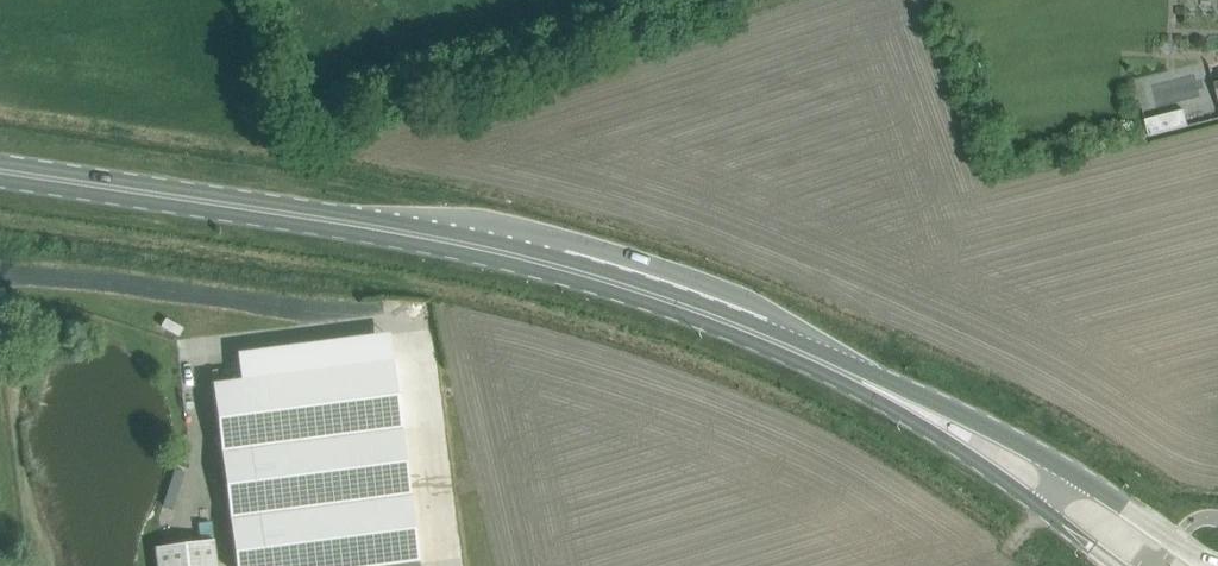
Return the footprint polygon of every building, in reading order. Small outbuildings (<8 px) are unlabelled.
[(1145,137),(1184,127),(1179,110),(1141,120),(1145,137)] [(389,364),(213,387),(236,565),(417,565),(389,364)] [(214,542),(154,549),(156,565),(217,565),(214,542)]
